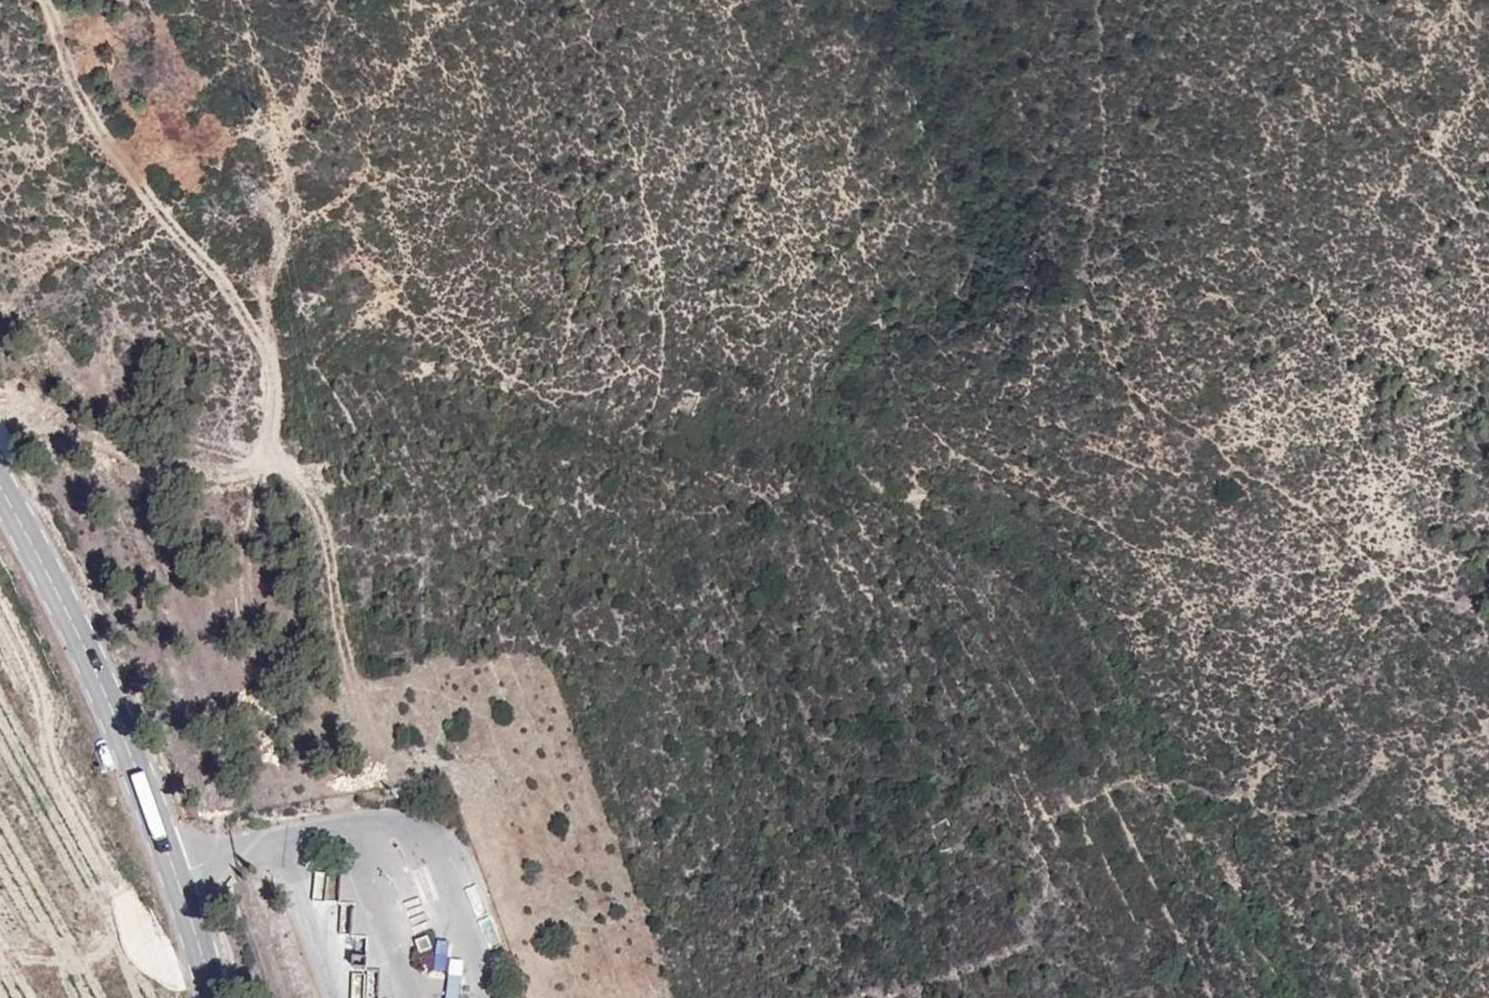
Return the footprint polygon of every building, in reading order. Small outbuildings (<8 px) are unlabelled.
[(438,933),(435,962),(449,963),(452,934),(438,933)] [(444,997),(466,997),(471,962),(450,959),(444,997)] [(373,972),(352,971),(352,997),(372,997),(373,972)]
